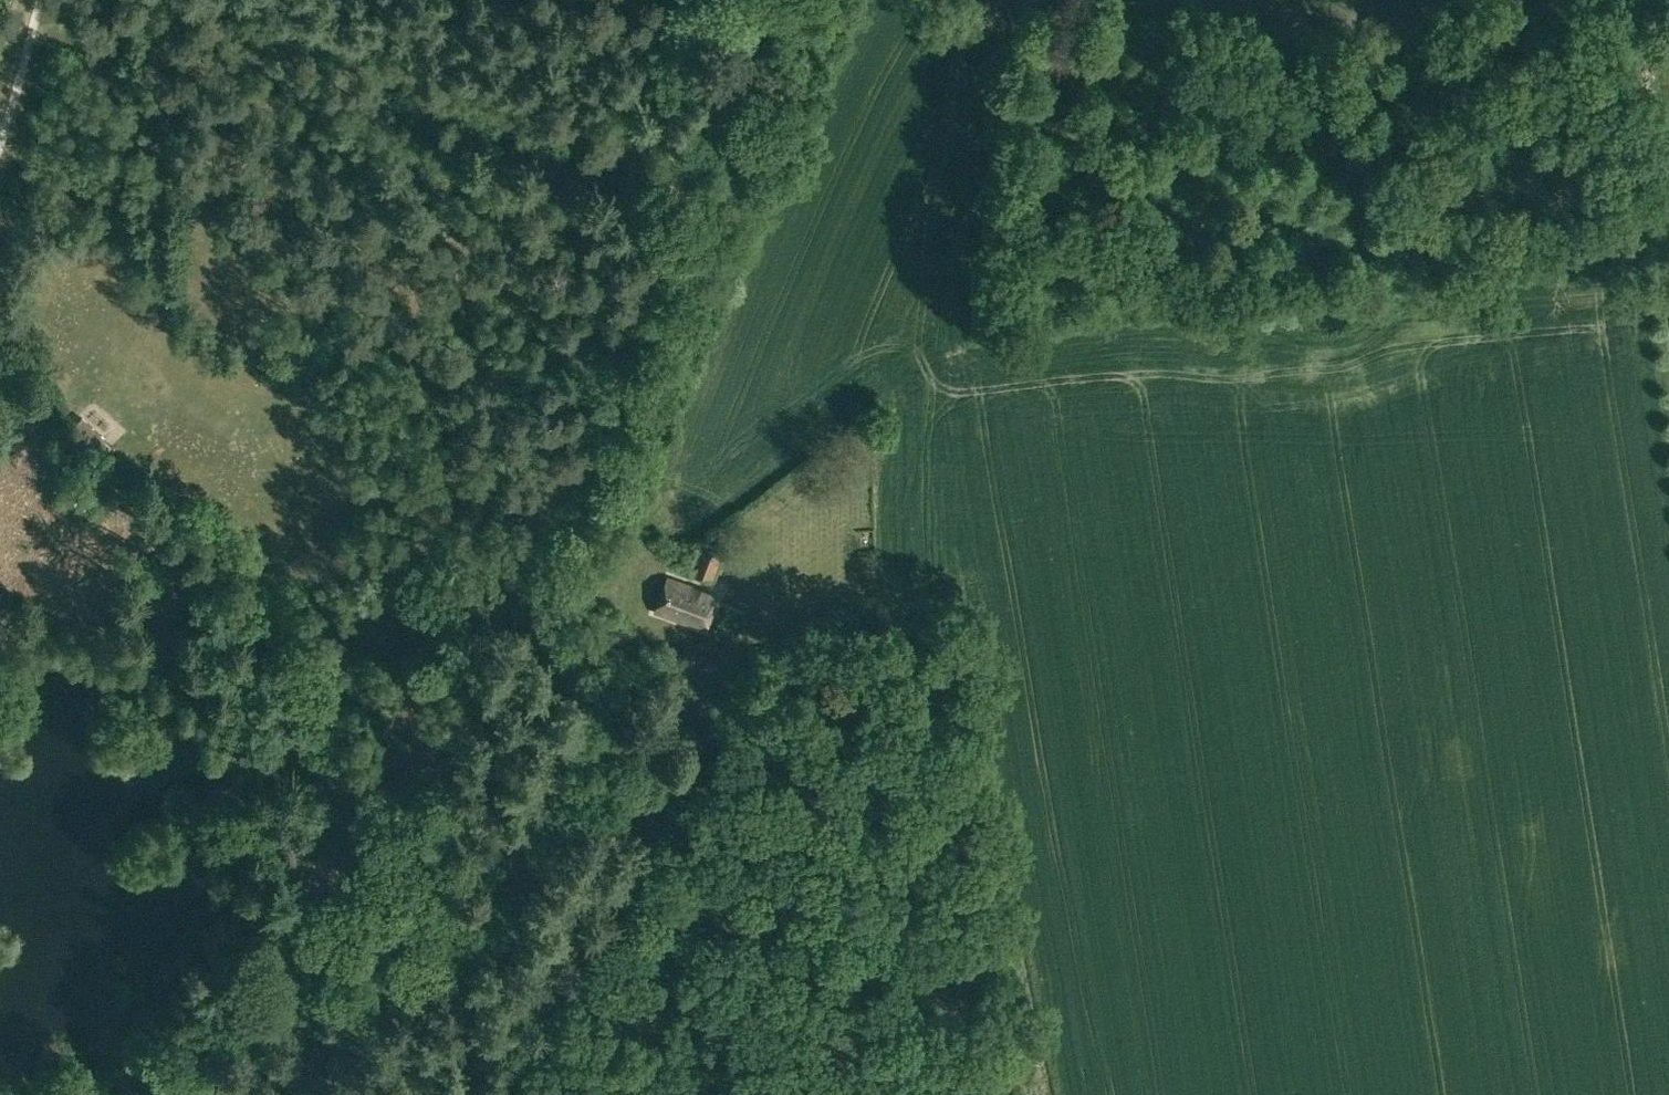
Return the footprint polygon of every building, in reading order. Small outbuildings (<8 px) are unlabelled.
[(67,435),(91,455),(110,433),(86,413),(67,435)] [(693,571),(713,578),(722,554),(702,548),(693,571)] [(657,611),(707,630),(719,598),(669,579),(657,611)]
